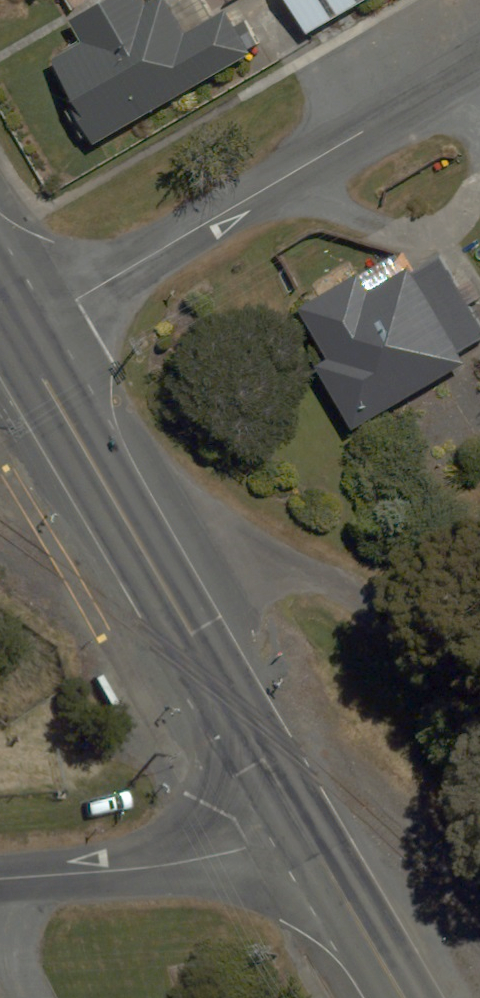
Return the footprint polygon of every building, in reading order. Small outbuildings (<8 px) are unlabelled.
[(98,151),(145,126),(140,116),(259,54),(232,4),(190,26),(176,0),(164,0),(158,3),(156,0),(110,0),(71,20),(84,46),(52,63),(98,151)] [(305,36),(365,0),(284,0),(305,36)] [(366,274),(300,308),(326,360),(318,364),(351,431),(470,371),(419,269),(375,292),(366,274)]
